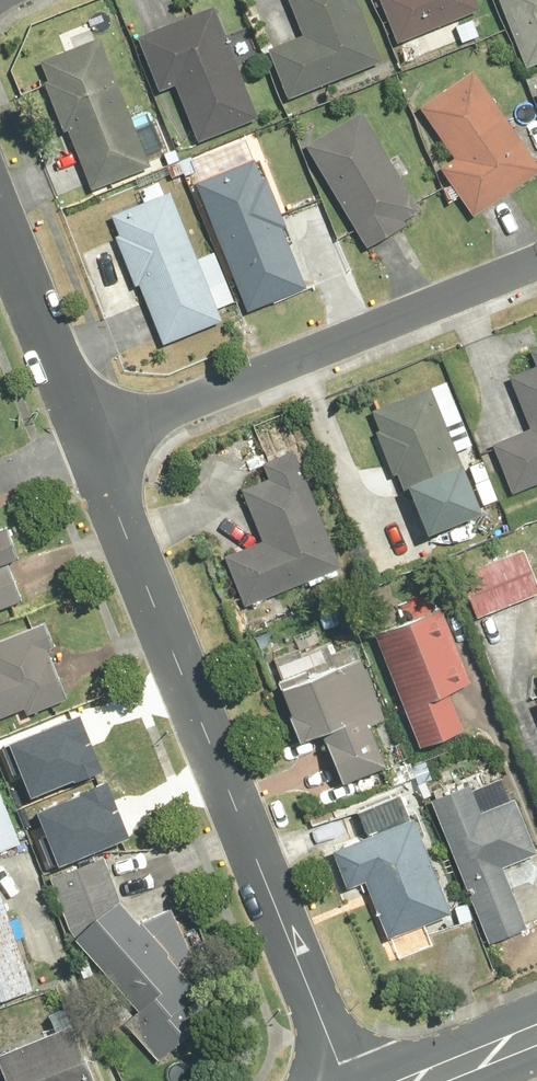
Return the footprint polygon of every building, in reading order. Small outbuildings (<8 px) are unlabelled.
[(268,48),(288,98),(381,61),(357,0),(289,0),(303,35),(268,48)] [(396,43),(479,11),(475,0),(379,0),(396,43)] [(527,69),(536,65),(536,0),(500,0),(527,69)] [(215,5),(138,35),(160,91),(177,85),(199,141),(259,118),(215,5)] [(151,166),(101,36),(41,59),(91,189),(151,166)] [(474,70),(420,107),(454,158),(440,167),(474,217),(536,174),(536,160),(474,70)] [(363,111),(307,144),(368,247),(408,224),(405,219),(422,209),(363,111)] [(258,156),(195,182),(249,314),(311,288),(258,156)] [(223,321),(169,190),(108,214),(162,346),(223,321)] [(492,441),(511,491),(536,482),(536,365),(511,375),(530,427),(492,441)] [(448,382),(373,409),(417,531),(429,526),(431,530),(483,511),(464,458),(461,459),(457,449),(470,444),(448,382)] [(263,538),(224,553),(245,604),(343,565),(296,449),(264,462),(270,476),(242,487),(263,538)] [(0,526),(0,609),(25,600),(9,558),(21,554),(9,522),(0,526)] [(460,571),(478,616),(536,594),(536,575),(526,546),(460,571)] [(444,603),(375,631),(421,744),(465,726),(448,687),(474,677),(444,603)] [(24,705),(28,714),(69,697),(39,624),(0,640),(0,715),(24,705)] [(308,670),(278,681),(302,742),(324,733),(342,778),(386,761),(371,723),(386,717),(361,653),(309,674),(308,670)] [(20,773),(30,799),(102,772),(83,721),(3,751),(12,776),(20,773)] [(432,796),(490,944),(529,929),(504,865),(536,852),(536,836),(521,794),(482,809),(471,781),(432,796)] [(0,791),(0,849),(24,839),(3,789),(0,791)] [(32,817),(51,866),(128,838),(110,789),(32,817)] [(415,815),(334,847),(349,886),(366,879),(389,936),(453,910),(415,815)] [(50,875),(70,928),(138,1007),(123,1020),(157,1059),(172,1047),(216,1010),(182,971),(179,967),(192,955),(172,907),(140,921),(124,902),(105,854),(50,875)] [(0,885),(0,998),(36,986),(2,884),(0,885)] [(0,1051),(0,1058),(9,1080),(99,1080),(76,1022),(0,1051)]
